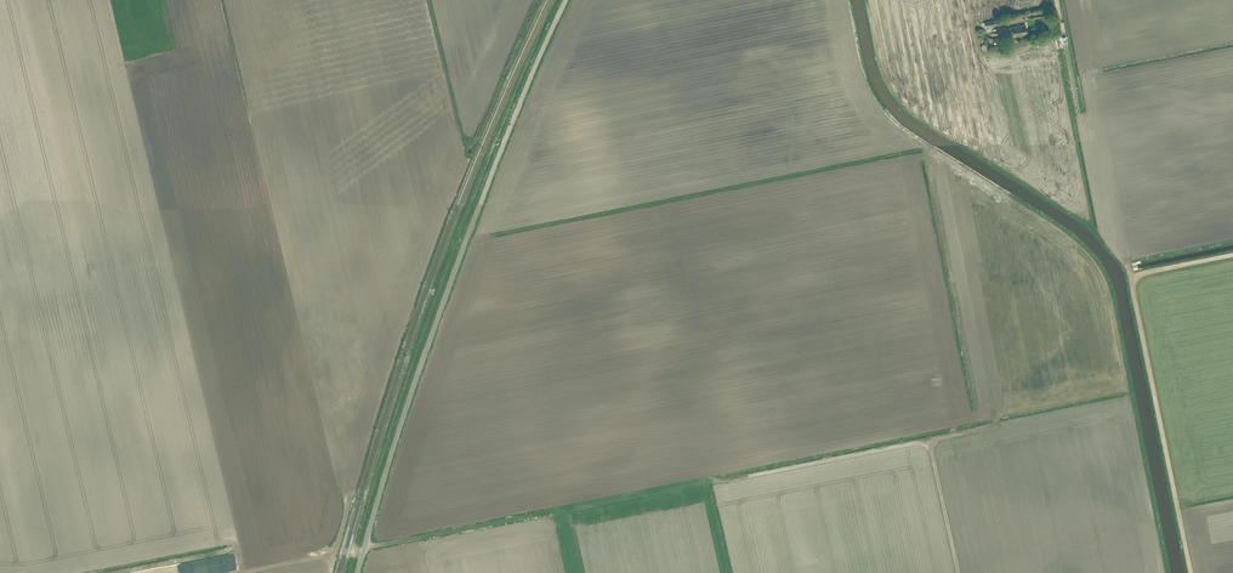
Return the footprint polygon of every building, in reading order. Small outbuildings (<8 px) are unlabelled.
[(1014,35),(1028,33),(1026,25),(1013,27),(1014,35)] [(995,44),(1006,43),(1006,36),(995,38),(995,44)]
